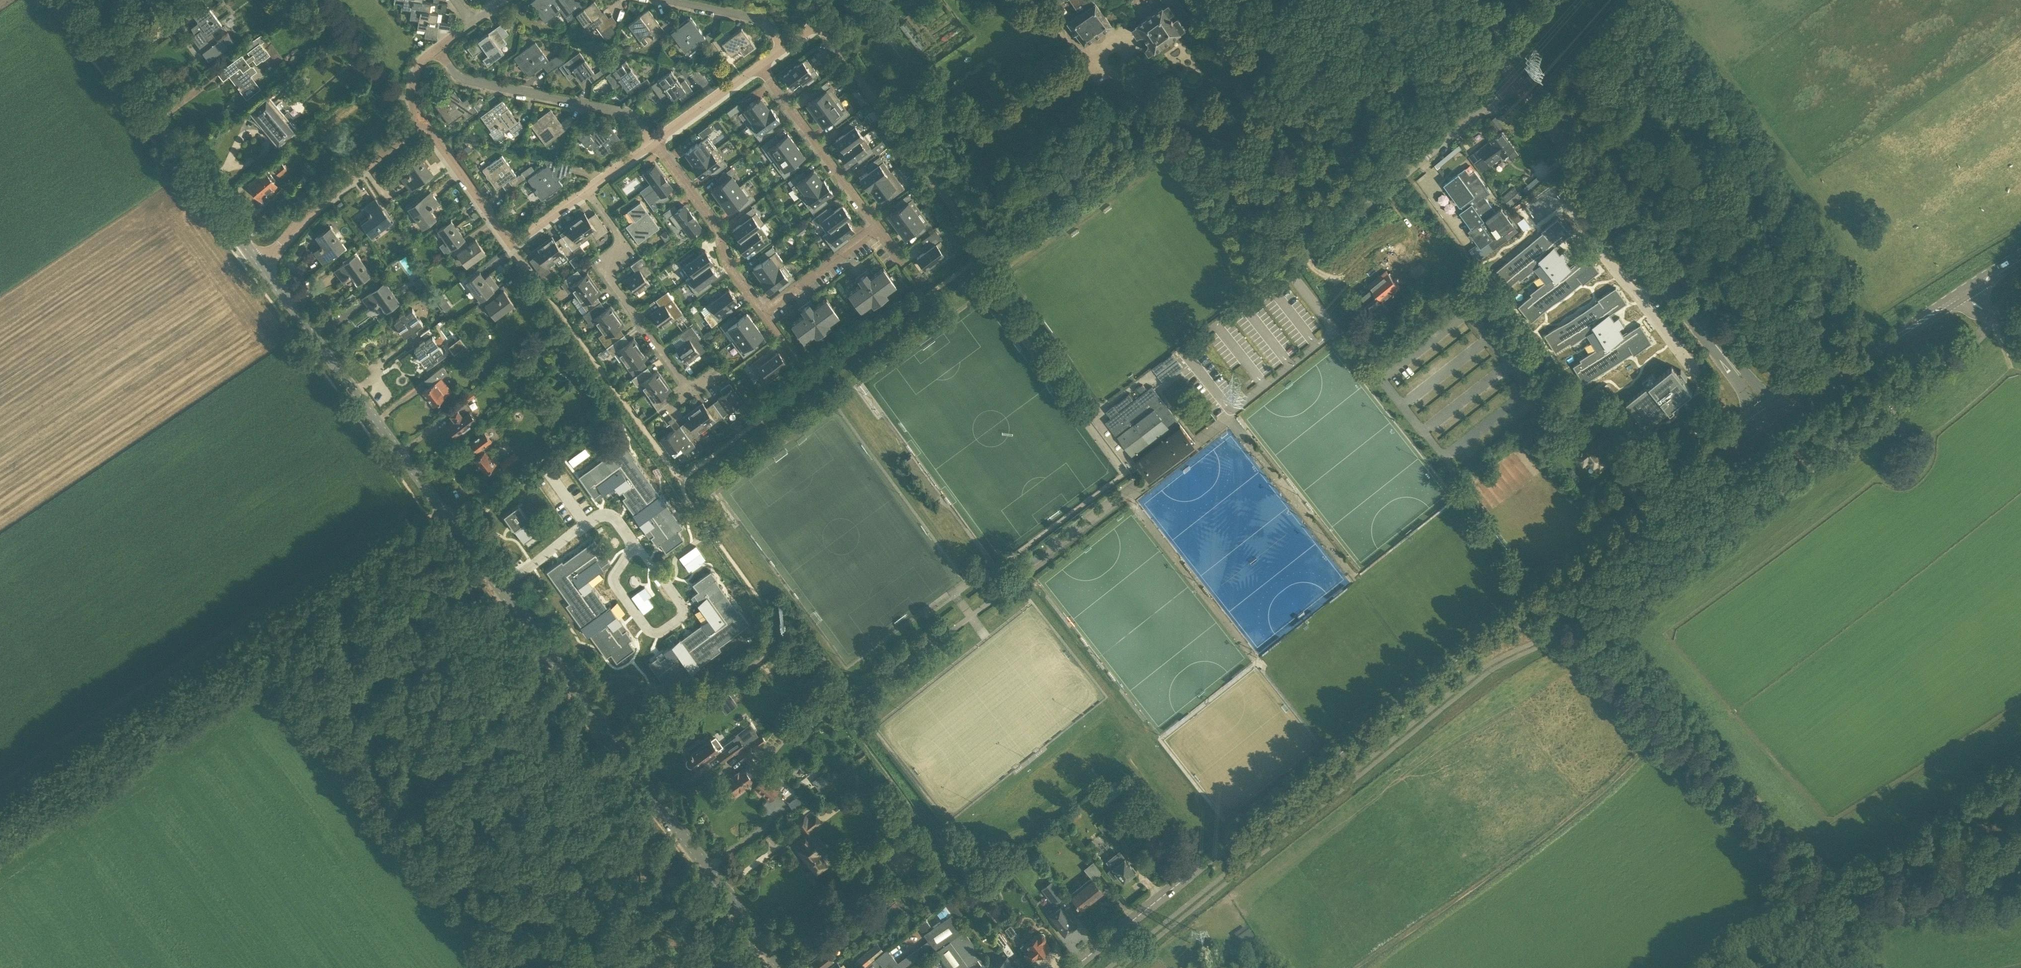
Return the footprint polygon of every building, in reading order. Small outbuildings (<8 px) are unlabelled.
[(230,43),(234,41),(228,33),(224,35),(217,40),(211,32),(222,24),(204,0),(196,0),(188,6),(199,22),(192,27),(195,34),(192,36),(203,51),(209,59),(212,57),(230,43)] [(403,7),(411,9),(413,0),(404,0),(403,7)] [(430,10),(431,2),(422,0),(420,0),(413,0),(411,9),(410,17),(419,19),(420,9),(430,10)] [(530,2),(545,22),(561,10),(568,20),(572,21),(573,16),(572,14),(583,6),(580,1),(575,0),(533,0),(530,2)] [(1075,16),(1066,22),(1083,44),(1111,25),(1094,2),(1093,1),(1092,0),(1069,0),(1079,13),(1075,16)] [(1133,28),(1138,36),(1141,34),(1144,34),(1150,43),(1149,46),(1146,48),(1150,53),(1154,50),(1155,51),(1182,32),(1181,31),(1194,22),(1179,0),(1174,0),(1165,7),(1164,6),(1137,25),(1133,28)] [(597,26),(601,33),(606,40),(616,32),(614,29),(619,25),(612,15),(607,19),(594,1),(576,14),(589,32),(597,26)] [(417,27),(426,29),(427,25),(438,27),(439,21),(437,20),(438,12),(430,10),(420,9),(419,19),(417,27)] [(666,26),(663,28),(655,19),(653,20),(651,17),(653,15),(648,9),(629,24),(646,46),(665,32),(675,25),(667,15),(661,20),(666,26)] [(447,22),(439,21),(438,27),(450,29),(451,23),(453,23),(455,13),(449,12),(447,22)] [(686,51),(698,42),(702,47),(713,39),(708,34),(705,36),(690,17),(671,31),(686,51)] [(1066,22),(1062,17),(1056,20),(1059,24),(1060,25),(1061,25),(1063,25),(1066,22)] [(899,26),(918,51),(926,45),(917,35),(919,34),(915,29),(914,30),(906,20),(899,26)] [(719,50),(725,46),(731,54),(738,49),(744,56),(756,47),(741,27),(729,36),(725,31),(712,41),(719,50)] [(470,46),(468,48),(474,56),(484,48),(489,55),(483,59),(488,65),(504,53),(499,47),(506,42),(497,29),(490,34),(489,32),(481,38),(482,39),(470,47),(470,46)] [(437,33),(426,31),(425,37),(436,39),(437,33)] [(261,33),(244,46),(256,62),(268,53),(260,41),(264,38),(261,33)] [(535,42),(514,57),(525,72),(526,71),(529,75),(543,65),(548,72),(564,61),(559,54),(549,61),(535,42)] [(594,71),(585,59),(580,52),(560,66),(569,79),(576,73),(581,80),(594,71)] [(242,53),(221,69),(226,77),(231,74),(233,77),(232,78),(242,92),(244,90),(248,96),(259,88),(249,74),(255,70),(242,53)] [(290,61),(295,67),(302,61),(297,55),(290,61)] [(806,58),(797,66),(796,65),(789,70),(789,71),(783,75),(791,86),(802,78),(806,83),(818,74),(806,58)] [(615,88),(622,83),(627,90),(640,81),(625,60),(605,75),(615,88)] [(687,66),(681,71),(686,77),(692,73),(687,66)] [(590,77),(594,82),(605,74),(601,69),(590,77)] [(297,71),(290,77),(293,81),(301,76),(297,71)] [(685,79),(680,83),(671,71),(651,85),(660,97),(668,92),(673,100),(682,93),(684,96),(693,90),(685,79)] [(647,78),(636,86),(640,91),(650,83),(647,78)] [(380,94),(368,80),(362,85),(374,99),(380,94)] [(838,97),(826,81),(815,89),(819,94),(807,103),(815,114),(838,97)] [(474,105),(472,106),(466,98),(462,101),(454,90),(435,104),(450,124),(456,120),(455,119),(462,114),(463,116),(464,116),(467,119),(478,111),(474,105)] [(259,120),(256,123),(258,124),(261,127),(264,130),(265,131),(267,133),(269,136),(272,139),(273,142),(275,145),(278,143),(293,131),(293,130),(295,129),(296,130),(297,129),(290,121),(293,118),(287,112),(284,114),(268,95),(268,96),(269,97),(266,99),(251,111),(259,120)] [(377,103),(384,112),(392,106),(386,97),(377,103)] [(769,109),(761,97),(756,101),(755,100),(748,105),(749,106),(738,114),(747,126),(748,126),(748,125),(769,110),(769,109)] [(815,114),(823,125),(835,117),(838,122),(850,113),(838,97),(815,114)] [(502,100),(481,115),(492,131),(497,127),(498,128),(499,127),(502,132),(509,128),(515,136),(525,128),(519,120),(517,121),(502,100)] [(738,103),(727,111),(730,117),(742,108),(738,103)] [(769,109),(769,110),(748,125),(748,126),(759,141),(771,133),(767,127),(779,119),(771,108),(769,109)] [(570,116),(560,123),(550,109),(531,124),(545,143),(565,129),(574,122),(570,116)] [(1491,121),(1496,129),(1503,125),(1497,117),(1491,121)] [(863,136),(855,126),(859,124),(855,118),(844,126),(847,131),(836,140),(843,150),(863,136)] [(609,147),(614,144),(595,119),(577,133),(586,145),(591,141),(596,148),(595,149),(599,155),(603,156),(611,150),(609,147)] [(709,124),(698,133),(701,138),(713,130),(709,124)] [(1474,163),(1485,156),(1494,149),(1495,151),(1509,141),(1502,131),(1491,140),(1469,156),(1474,163)] [(765,143),(776,159),(796,145),(788,134),(776,143),(772,137),(765,143)] [(716,149),(717,149),(708,136),(697,144),(697,143),(689,148),(690,149),(685,153),(694,164),(694,165),(716,149)] [(839,153),(847,164),(859,155),(863,160),(874,152),(863,136),(843,150),(839,153)] [(1494,149),(1485,156),(1491,164),(1502,156),(1502,157),(1504,155),(1505,157),(1509,154),(1512,159),(1519,154),(1509,141),(1495,151),(1494,149)] [(776,159),(772,161),(784,178),(796,170),(792,165),(804,156),(796,145),(776,159)] [(700,177),(712,168),(716,173),(727,165),(716,149),(694,165),(694,164),(692,166),(700,177)] [(412,172),(403,179),(410,189),(432,173),(418,154),(405,164),(412,172)] [(483,169),(496,189),(516,175),(502,155),(489,164),(482,168),(483,169)] [(890,171),(879,156),(868,164),(872,169),(860,178),(868,189),(870,188),(869,187),(891,171),(890,171)] [(1476,163),(1482,172),(1490,166),(1483,157),(1476,163)] [(547,165),(528,179),(538,191),(537,192),(542,199),(562,184),(552,171),(560,165),(555,159),(547,158),(544,160),(547,165)] [(278,165),(274,168),(279,175),(287,169),(279,159),(275,162),(278,165)] [(644,173),(661,196),(654,201),(658,207),(669,198),(666,193),(672,188),(667,182),(668,182),(663,175),(662,175),(655,165),(644,173)] [(1474,171),(1469,166),(1445,184),(1448,189),(1460,205),(1464,210),(1461,212),(1472,228),(1469,231),(1481,247),(1489,241),(1494,248),(1510,236),(1506,231),(1514,225),(1501,208),(1495,212),(1484,196),(1490,192),(1474,171)] [(720,200),(739,186),(732,176),(736,173),(731,167),(720,175),(724,181),(712,189),(720,200)] [(822,182),(814,170),(802,178),(799,173),(787,181),(800,199),(801,198),(822,182)] [(869,187),(870,188),(878,199),(889,191),(893,196),(904,188),(891,170),(890,171),(891,171),(869,187)] [(248,184),(260,199),(264,204),(270,199),(266,195),(277,186),(265,171),(258,176),(257,174),(248,181),(249,183),(248,184)] [(510,182),(513,187),(514,188),(526,179),(522,173),(510,182)] [(910,176),(905,179),(911,188),(916,184),(910,176)] [(820,200),(832,191),(824,180),(822,182),(801,198),(813,213),(824,205),(820,200)] [(728,211),(740,202),(744,208),(755,199),(743,183),(739,186),(720,200),(728,211)] [(1510,206),(1521,196),(1514,187),(1502,196),(1510,206)] [(287,192),(286,191),(283,188),(276,194),(279,198),(287,192)] [(430,192),(409,207),(423,227),(436,218),(429,209),(438,202),(430,192)] [(888,215),(897,226),(920,210),(908,193),(897,202),(900,207),(888,215)] [(371,216),(362,223),(372,235),(391,221),(375,199),(365,207),(371,216)] [(627,210),(634,220),(632,221),(634,224),(627,228),(638,243),(659,228),(640,201),(627,210)] [(691,237),(702,229),(694,218),(695,218),(690,211),(689,211),(684,205),(678,210),(674,205),(663,213),(667,218),(669,216),(679,229),(683,226),(691,237)] [(846,219),(850,216),(842,205),(830,214),(826,208),(811,220),(815,225),(819,222),(826,232),(827,232),(846,218),(846,219)] [(760,226),(764,223),(752,207),(741,215),(744,221),(733,229),(740,239),(740,240),(760,226)] [(897,226),(905,237),(916,229),(920,234),(931,226),(920,210),(897,226)] [(1516,212),(1512,214),(1517,221),(1521,218),(1516,212)] [(576,220),(588,237),(593,232),(597,237),(607,229),(596,214),(589,219),(585,213),(576,220)] [(1531,225),(1525,216),(1517,222),(1524,230),(1531,225)] [(826,232),(822,235),(834,251),(845,243),(842,237),(854,229),(846,219),(846,218),(827,232),(826,232)] [(1543,233),(1492,274),(1505,290),(1518,279),(1520,281),(1535,269),(1545,281),(1530,294),(1532,295),(1518,306),(1531,322),(1582,281),(1583,282),(1600,269),(1587,253),(1585,254),(1583,256),(1574,263),(1573,261),(1570,264),(1566,260),(1571,256),(1565,248),(1560,252),(1556,248),(1560,245),(1559,244),(1567,237),(1568,237),(1570,235),(1571,234),(1558,218),(1541,231),(1543,233)] [(452,247),(463,239),(464,238),(451,220),(438,229),(451,247),(452,247)] [(570,233),(564,238),(572,248),(588,237),(576,220),(566,227),(570,233)] [(361,235),(365,232),(360,226),(356,228),(361,235)] [(740,239),(736,242),(744,253),(756,244),(760,250),(771,241),(760,226),(740,240),(740,239)] [(324,245),(315,251),(323,262),(345,246),(330,227),(318,236),(324,245)] [(671,238),(666,230),(660,234),(666,241),(671,238)] [(921,240),(924,244),(928,249),(917,257),(925,268),(939,257),(942,260),(948,256),(946,253),(948,251),(938,238),(940,236),(935,230),(921,240)] [(572,248),(564,238),(557,243),(552,237),(543,243),(555,260),(572,248)] [(467,245),(463,239),(452,247),(451,247),(449,248),(454,255),(458,253),(467,266),(478,258),(477,256),(484,251),(476,239),(467,245)] [(546,267),(555,260),(543,243),(533,251),(538,256),(531,261),(541,276),(549,270),(546,267)] [(762,279),(762,280),(783,264),(784,264),(785,264),(772,246),(761,254),(764,260),(753,268),(762,279)] [(709,263),(713,261),(705,250),(693,258),(689,253),(678,262),(689,277),(690,277),(709,263)] [(357,254),(335,270),(343,280),(352,274),(358,282),(371,273),(357,254)] [(642,257),(632,263),(638,271),(626,279),(636,293),(649,283),(644,276),(652,271),(642,257)] [(1368,288),(1355,299),(1373,321),(1388,309),(1386,307),(1417,282),(1400,261),(1387,271),(1367,287),(1368,288)] [(716,274),(709,263),(690,277),(689,277),(685,280),(697,296),(708,287),(705,282),(716,274)] [(762,279),(760,281),(768,291),(780,283),(784,288),(795,280),(784,264),(783,264),(762,280),(762,279)] [(871,301),(874,304),(886,295),(884,292),(895,284),(883,267),(869,277),(865,272),(858,277),(862,283),(848,293),(860,309),(871,301)] [(480,299),(492,290),(498,286),(493,278),(491,279),(488,275),(485,278),(480,271),(467,280),(480,298),(480,299)] [(575,271),(565,278),(560,282),(568,292),(572,289),(576,295),(577,295),(593,283),(586,273),(580,278),(575,271)] [(417,288),(425,285),(422,276),(414,279),(417,288)] [(385,281),(363,297),(371,308),(380,302),(386,310),(399,301),(385,281)] [(584,314),(599,304),(594,297),(600,293),(593,283),(577,295),(576,295),(573,298),(573,299),(572,300),(578,308),(583,304),(588,311),(584,314)] [(1599,300),(1544,335),(1555,352),(1570,343),(1571,345),(1587,335),(1596,348),(1580,359),(1581,361),(1573,366),(1582,379),(1583,382),(1584,383),(1633,352),(1634,354),(1652,342),(1641,325),(1639,326),(1639,325),(1636,327),(1637,327),(1627,333),(1627,332),(1623,334),(1620,329),(1625,326),(1619,318),(1614,321),(1611,316),(1615,314),(1614,312),(1623,306),(1623,307),(1626,305),(1627,304),(1616,286),(1598,298),(1599,300)] [(705,306),(710,312),(704,316),(711,326),(717,322),(729,313),(725,308),(736,300),(728,289),(721,294),(718,291),(712,296),(715,299),(705,306)] [(496,296),(492,290),(480,299),(480,298),(477,300),(487,314),(491,311),(496,317),(507,309),(506,308),(513,302),(504,291),(496,296)] [(661,328),(674,318),(682,312),(672,299),(667,291),(657,298),(663,306),(651,314),(661,328)] [(443,295),(437,300),(440,304),(446,299),(443,295)] [(803,340),(814,332),(817,335),(829,326),(827,322),(838,314),(826,298),(812,308),(809,303),(801,308),(805,313),(791,323),(803,340)] [(604,310),(599,304),(584,314),(591,324),(595,321),(600,328),(617,316),(610,306),(604,310)] [(394,321),(405,335),(411,330),(413,333),(418,329),(416,327),(423,322),(412,308),(406,312),(404,310),(399,314),(401,316),(394,321)] [(747,314),(735,322),(731,317),(720,325),(724,331),(728,328),(735,338),(735,339),(755,325),(747,314)] [(623,325),(617,316),(600,328),(604,333),(600,335),(608,347),(623,336),(618,329),(623,325)] [(735,338),(731,341),(743,358),(755,349),(751,344),(763,336),(755,325),(735,339),(735,338)] [(696,339),(699,336),(691,326),(682,333),(688,341),(676,349),(685,362),(699,352),(704,348),(700,342),(699,343),(696,339)] [(707,341),(713,337),(709,332),(704,336),(707,341)] [(420,342),(421,344),(414,349),(425,363),(431,358),(433,360),(438,357),(436,355),(443,350),(433,336),(426,340),(424,338),(420,342)] [(617,351),(624,360),(640,348),(633,338),(627,342),(623,336),(608,347),(613,354),(617,351)] [(468,349),(460,338),(449,347),(455,355),(463,349),(465,352),(468,349)] [(647,357),(640,348),(624,360),(635,377),(646,369),(641,361),(647,357)] [(602,351),(597,354),(601,359),(605,356),(602,351)] [(786,362),(778,352),(767,360),(763,354),(751,363),(763,379),(786,362)] [(1172,353),(1163,361),(1153,368),(1164,383),(1184,368),(1172,353)] [(507,365),(511,370),(517,366),(514,361),(507,365)] [(443,366),(430,376),(434,382),(423,391),(433,405),(449,393),(446,388),(448,386),(442,378),(448,373),(443,366)] [(1646,386),(1626,403),(1630,408),(1638,417),(1646,428),(1663,415),(1669,410),(1670,412),(1675,408),(1674,407),(1673,406),(1676,404),(1680,400),(1692,391),(1684,380),(1677,372),(1672,366),(1656,378),(1646,386)] [(635,377),(647,393),(664,381),(656,371),(651,375),(646,369),(635,377)] [(670,390),(664,381),(647,393),(658,409),(670,401),(665,394),(670,390)] [(1607,383),(1578,405),(1582,410),(1611,388),(1607,383)] [(728,412),(732,409),(733,410),(736,411),(737,412),(738,412),(740,411),(741,411),(742,409),(743,408),(743,406),(743,404),(742,402),(728,384),(720,389),(724,394),(717,398),(712,401),(721,415),(722,415),(727,412),(728,412)] [(1143,384),(1138,388),(1142,394),(1147,389),(1143,384)] [(1107,421),(1132,455),(1178,420),(1152,386),(1134,400),(1129,394),(1114,406),(1107,410),(1112,417),(1107,421)] [(456,403),(460,407),(450,414),(453,418),(451,420),(453,423),(450,425),(455,433),(475,419),(470,412),(473,410),(467,402),(475,396),(472,391),(456,403)] [(721,415),(712,401),(707,405),(702,400),(692,408),(705,427),(721,415)] [(690,438),(705,427),(692,408),(683,416),(686,419),(680,424),(690,438)] [(690,438),(680,424),(674,415),(668,419),(674,428),(660,439),(671,453),(680,446),(686,454),(688,452),(692,457),(694,456),(694,457),(698,454),(698,453),(699,452),(698,451),(695,446),(690,438)] [(1194,432),(1209,425),(1205,418),(1191,425),(1194,432)] [(1141,467),(1149,476),(1194,441),(1178,420),(1132,455),(1141,467)] [(1597,429),(1591,421),(1586,426),(1591,433),(1597,429)] [(730,425),(736,432),(744,426),(741,422),(737,426),(734,422),(730,425)] [(1614,438),(1607,429),(1576,454),(1584,463),(1588,459),(1594,466),(1596,464),(1600,469),(1612,460),(1605,452),(1608,450),(1604,445),(1614,438)] [(485,472),(499,462),(499,461),(494,455),(490,458),(483,448),(492,441),(485,431),(470,442),(471,443),(469,444),(473,449),(474,447),(478,452),(479,451),(481,453),(474,459),(485,472)] [(609,454),(578,477),(595,499),(594,497),(601,492),(603,494),(614,486),(619,493),(622,492),(625,496),(622,499),(633,514),(633,515),(645,532),(649,529),(653,535),(650,537),(657,547),(660,544),(661,545),(662,544),(666,549),(664,550),(666,552),(684,539),(678,531),(683,528),(666,504),(666,502),(663,504),(659,498),(661,496),(660,495),(634,459),(635,458),(623,441),(608,452),(609,454)] [(695,446),(698,451),(703,447),(700,443),(695,446)] [(515,452),(500,463),(505,470),(519,458),(515,452)] [(535,482),(507,502),(508,504),(510,502),(518,513),(516,515),(517,517),(536,503),(537,505),(547,498),(535,482)] [(675,492),(666,498),(672,507),(681,501),(675,492)] [(546,571),(569,602),(565,604),(581,626),(581,627),(584,626),(588,632),(586,634),(587,635),(589,633),(606,657),(611,654),(616,661),(635,648),(633,647),(632,648),(628,642),(630,641),(629,640),(632,638),(626,629),(622,631),(619,628),(618,625),(622,622),(610,605),(607,607),(592,587),(593,586),(588,579),(602,568),(601,566),(608,561),(610,562),(594,539),(563,562),(562,560),(546,571)] [(696,545),(679,557),(688,570),(705,559),(696,545)] [(1035,553),(1026,559),(1030,565),(1039,558),(1035,553)] [(657,656),(648,663),(667,689),(691,672),(692,672),(691,669),(697,665),(699,667),(700,666),(721,650),(719,647),(750,624),(739,609),(737,610),(715,581),(717,579),(710,570),(692,583),(693,585),(695,584),(697,587),(698,590),(697,590),(698,591),(692,596),(694,595),(699,602),(697,604),(708,619),(701,624),(701,625),(681,640),(680,639),(663,651),(666,655),(662,658),(660,660),(657,656)] [(651,594),(644,586),(631,595),(643,612),(653,606),(647,597),(651,594)] [(790,610),(782,616),(786,621),(794,615),(790,610)] [(789,648),(778,655),(786,666),(797,658),(789,648)] [(722,709),(733,700),(728,693),(717,701),(722,709)] [(686,760),(686,761),(686,762),(686,763),(686,764),(687,764),(687,765),(688,765),(688,766),(689,766),(690,766),(691,767),(692,767),(693,766),(694,766),(695,767),(713,754),(715,757),(717,756),(722,762),(735,753),(736,752),(745,746),(758,737),(756,733),(753,735),(752,733),(755,731),(750,724),(735,735),(736,736),(722,746),(717,749),(710,739),(702,745),(699,742),(689,749),(691,752),(687,756),(687,757),(686,758),(686,759),(686,760)] [(746,767),(724,783),(732,795),(748,784),(749,785),(754,785),(755,786),(755,787),(770,799),(777,790),(776,789),(782,781),(772,773),(767,780),(759,774),(758,776),(745,759),(753,753),(754,753),(752,751),(755,749),(755,750),(766,741),(761,734),(758,737),(745,746),(736,752),(738,754),(746,767)] [(799,796),(789,803),(793,809),(803,802),(799,796)] [(1161,824),(1158,820),(1149,808),(1143,812),(1156,829),(1161,824)] [(806,834),(794,843),(815,872),(826,863),(820,855),(827,851),(811,828),(820,822),(816,816),(809,821),(805,816),(797,822),(806,834)] [(1119,836),(1111,826),(1103,832),(1119,852),(1126,847),(1117,837),(1119,836)] [(1109,863),(1112,867),(1107,871),(1113,879),(1119,875),(1123,881),(1135,871),(1120,853),(1115,857),(1115,858),(1109,863)] [(1088,865),(1084,869),(1091,878),(1101,870),(1094,861),(1093,861),(1089,856),(1085,860),(1088,865)] [(1005,867),(992,877),(998,885),(1011,875),(1005,867)] [(1080,908),(1091,899),(1102,891),(1093,879),(1078,890),(1077,888),(1070,894),(1080,908)] [(1041,889),(1053,904),(1064,896),(1052,881),(1041,889)] [(861,882),(853,889),(863,900),(870,893),(868,890),(868,891),(861,882)] [(945,902),(955,914),(960,911),(950,898),(945,902)] [(941,918),(948,912),(942,904),(935,910),(935,911),(928,916),(934,926),(942,920),(941,918)] [(1075,925),(1064,910),(1060,906),(1049,914),(1053,919),(1064,933),(1065,932),(1067,932),(1070,930),(1070,929),(1075,925)] [(940,922),(934,926),(932,928),(924,933),(928,940),(934,948),(949,967),(964,967),(978,959),(982,955),(952,914),(942,920),(940,922)] [(928,916),(925,918),(932,928),(934,926),(928,916)] [(916,924),(923,934),(924,933),(932,928),(925,918),(916,924)] [(1011,925),(1005,929),(1011,937),(1017,933),(1011,925)] [(852,933),(852,932),(848,927),(840,934),(844,939),(852,933)] [(1014,952),(999,932),(994,936),(1009,956),(1014,952)] [(1024,942),(1020,945),(1031,958),(1035,955),(1036,957),(1050,946),(1044,939),(1045,937),(1045,935),(1044,933),(1042,933),(1039,933),(1026,943),(1024,942)] [(863,967),(875,958),(886,949),(880,942),(857,960),(863,967)] [(833,959),(836,957),(831,951),(832,950),(830,946),(825,949),(811,959),(818,967),(821,967),(833,959)] [(875,958),(876,959),(881,965),(883,967),(902,967),(897,962),(887,949),(875,958)] [(982,955),(978,959),(984,967),(991,967),(982,955)] [(992,967),(993,967),(1015,967),(1006,957),(992,967)] [(864,967),(878,967),(881,965),(876,959),(864,967)]
